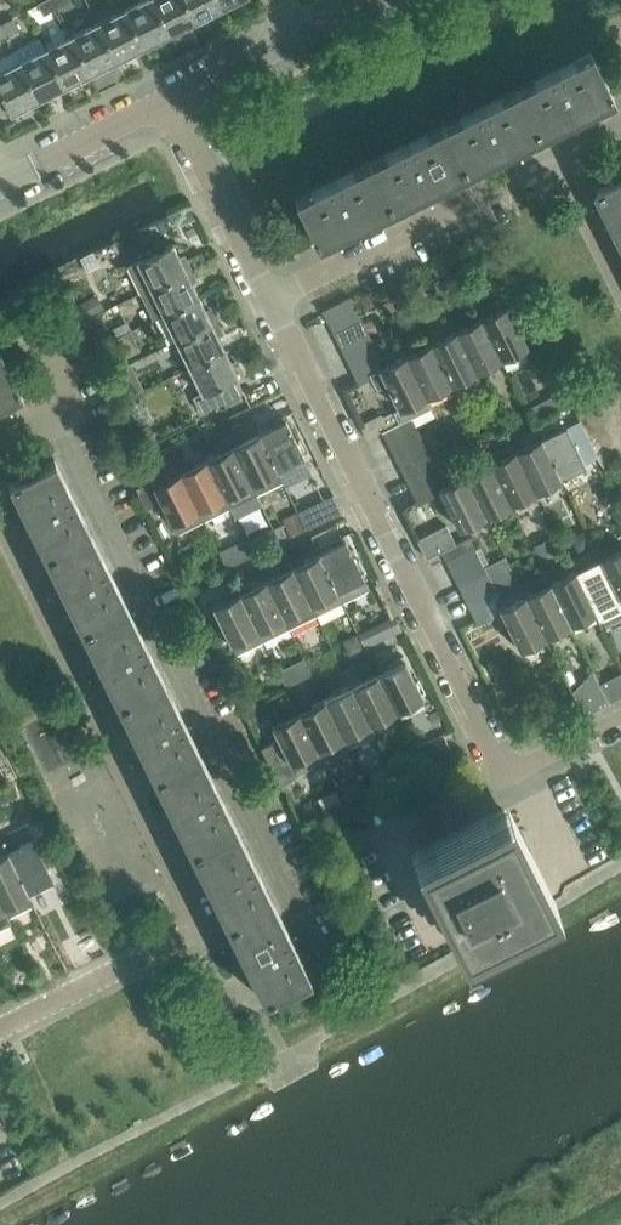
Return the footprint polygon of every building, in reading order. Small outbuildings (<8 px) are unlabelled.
[(53,0),(47,0),(38,5),(43,16),(57,8),(53,0)] [(70,0),(53,0),(57,8),(71,2),(70,0)] [(151,0),(145,0),(124,11),(144,50),(170,37),(151,0)] [(184,0),(151,0),(170,37),(196,23),(184,0)] [(217,0),(184,0),(196,23),(223,10),(217,0)] [(223,10),(243,0),(217,0),(223,10)] [(144,50),(124,11),(98,24),(117,63),(144,50)] [(14,18),(0,25),(6,37),(20,30),(14,18)] [(117,63),(98,24),(71,37),(91,76),(117,63)] [(91,76),(71,37),(45,50),(64,89),(91,76)] [(64,89),(45,50),(40,42),(14,55),(19,63),(38,103),(64,89)] [(614,98),(591,52),(517,89),(540,135),(583,114),(595,107),(614,98)] [(19,63),(0,73),(0,110),(7,107),(12,116),(38,103),(19,63)] [(540,135),(517,89),(443,125),(466,172),(540,135)] [(466,172),(443,125),(369,162),(392,208),(466,172)] [(392,208),(369,162),(295,199),(318,245),(392,208)] [(600,188),(620,229),(620,177),(600,188)] [(126,265),(140,292),(190,267),(186,258),(181,261),(172,243),(166,246),(164,241),(157,244),(159,249),(126,265)] [(198,296),(189,279),(195,276),(190,267),(140,292),(154,318),(161,314),(198,296)] [(217,320),(212,311),(206,314),(198,296),(161,314),(174,341),(217,320)] [(97,297),(81,305),(86,316),(102,309),(97,297)] [(330,322),(356,309),(350,297),(324,310),(330,322)] [(526,347),(515,326),(505,306),(479,318),(501,360),(526,347)] [(336,334),(362,321),(356,309),(330,322),(336,334)] [(501,360),(479,318),(455,330),(476,372),(501,360)] [(224,349),(215,331),(221,328),(217,320),(174,341),(187,367),(224,349)] [(95,340),(111,333),(105,321),(90,328),(95,340)] [(342,346),(368,333),(362,321),(336,334),(342,346)] [(430,343),(451,384),(456,395),(482,382),(476,372),(455,330),(430,343)] [(140,351),(131,331),(115,339),(125,358),(140,351)] [(348,358),(374,345),(368,333),(342,346),(348,358)] [(451,384),(430,343),(405,355),(426,397),(451,384)] [(379,356),(374,345),(348,358),(354,370),(380,357),(379,356)] [(0,349),(0,401),(21,391),(0,349)] [(244,392),(237,377),(243,374),(238,364),(232,367),(224,349),(187,367),(200,393),(192,396),(200,413),(244,392)] [(426,397),(405,355),(369,373),(377,389),(386,385),(399,410),(394,412),(399,422),(409,417),(431,407),(426,397)] [(388,428),(381,414),(360,425),(366,438),(383,430),(388,428)] [(285,421),(283,416),(273,421),(275,425),(258,434),(281,482),(309,468),(289,428),(293,426),(290,418),(285,421)] [(415,430),(409,417),(399,422),(388,428),(383,430),(389,442),(415,430)] [(149,425),(138,430),(140,436),(152,431),(149,425)] [(585,468),(565,426),(539,439),(559,481),(585,468)] [(395,454),(421,442),(415,430),(389,442),(395,454)] [(281,482),(258,434),(240,443),(238,438),(229,442),(255,495),(281,482)] [(559,481),(539,439),(514,451),(534,493),(559,481)] [(255,495),(229,442),(220,447),(222,451),(205,460),(228,508),(255,495)] [(401,466),(426,454),(421,442),(395,454),(401,466)] [(534,493),(514,451),(490,463),(511,505),(534,493)] [(407,479),(432,466),(426,454),(401,466),(407,479)] [(90,532),(53,458),(7,481),(43,555),(90,532)] [(228,508),(205,460),(187,469),(185,464),(176,468),(202,521),(228,508)] [(511,505),(490,463),(466,475),(487,517),(511,505)] [(439,478),(436,474),(432,466),(407,479),(414,491),(439,478)] [(202,521),(176,468),(167,473),(169,478),(153,486),(150,481),(137,487),(147,508),(161,501),(176,533),(202,521)] [(487,517),(466,475),(438,489),(459,531),(487,517)] [(332,494),(297,511),(305,527),(306,529),(341,512),(333,496),(332,494)] [(295,513),(283,519),(292,536),(303,530),(295,513)] [(287,535),(282,524),(273,528),(278,540),(287,535)] [(447,525),(417,540),(426,558),(427,557),(443,550),(456,544),(447,525)] [(581,527),(571,533),(579,549),(590,543),(581,527)] [(126,606),(90,532),(43,555),(80,629),(126,606)] [(360,574),(342,537),(328,543),(330,548),(318,555),(344,607),(370,594),(366,587),(370,585),(364,572),(360,574)] [(449,562),(475,550),(469,537),(456,544),(443,550),(449,562)] [(245,539),(218,552),(226,567),(230,565),(241,560),(252,555),(253,554),(245,539)] [(549,539),(536,546),(545,564),(558,558),(549,539)] [(600,558),(620,600),(620,548),(600,558)] [(480,562),(475,550),(449,562),(455,574),(480,562)] [(344,607),(318,555),(305,561),(303,556),(290,562),(318,619),(344,607)] [(544,576),(534,556),(522,562),(532,582),(544,576)] [(600,558),(575,571),(596,613),(601,621),(620,611),(620,601),(620,600),(600,558)] [(522,587),(509,561),(489,572),(501,597),(522,587)] [(318,619),(290,562),(277,569),(279,573),(266,580),(291,632),(318,619)] [(461,586),(486,574),(480,562),(455,574),(461,586)] [(596,613),(575,571),(549,584),(571,626),(596,613)] [(467,598),(492,586),(486,574),(461,586),(467,598)] [(291,632),(266,580),(253,586),(250,582),(237,588),(265,645),(291,632)] [(571,626),(549,584),(522,598),(543,640),(571,626)] [(498,598),(492,586),(467,598),(473,611),(498,598)] [(265,645),(237,588),(223,595),(225,600),(212,606),(237,659),(265,645)] [(543,640),(522,598),(497,610),(518,652),(543,640)] [(163,680),(126,606),(80,629),(116,703),(163,680)] [(384,639),(377,625),(360,633),(367,647),(384,639)] [(364,649),(356,633),(343,639),(351,655),(364,649)] [(418,676),(412,679),(401,656),(388,663),(390,668),(377,674),(395,711),(422,698),(420,694),(425,691),(418,676)] [(395,711),(377,674),(365,680),(362,676),(359,677),(353,664),(343,669),(370,723),(395,711)] [(288,665),(278,670),(286,686),(295,681),(288,665)] [(370,723),(343,669),(333,674),(340,687),(336,688),(339,693),(326,700),(349,747),(375,734),(370,723)] [(607,681),(616,698),(620,696),(620,674),(607,681)] [(199,754),(163,680),(116,703),(153,777),(199,754)] [(349,747),(326,700),(312,706),(310,702),(296,709),(316,749),(322,760),(349,747)] [(322,760),(316,749),(296,709),(282,715),(284,719),(271,726),(278,741),(265,747),(284,786),(322,760)] [(449,749),(443,737),(442,734),(414,748),(422,763),(449,749)] [(236,828),(199,754),(153,777),(189,851),(236,828)] [(547,897),(505,811),(417,854),(460,941),(547,897)] [(272,902),(236,828),(189,851),(226,925),(272,902)] [(55,880),(35,839),(7,852),(27,894),(55,880)] [(7,852),(0,856),(0,902),(2,906),(8,917),(33,905),(27,894),(7,852)] [(309,976),(272,902),(226,925),(262,999),(309,976)]
